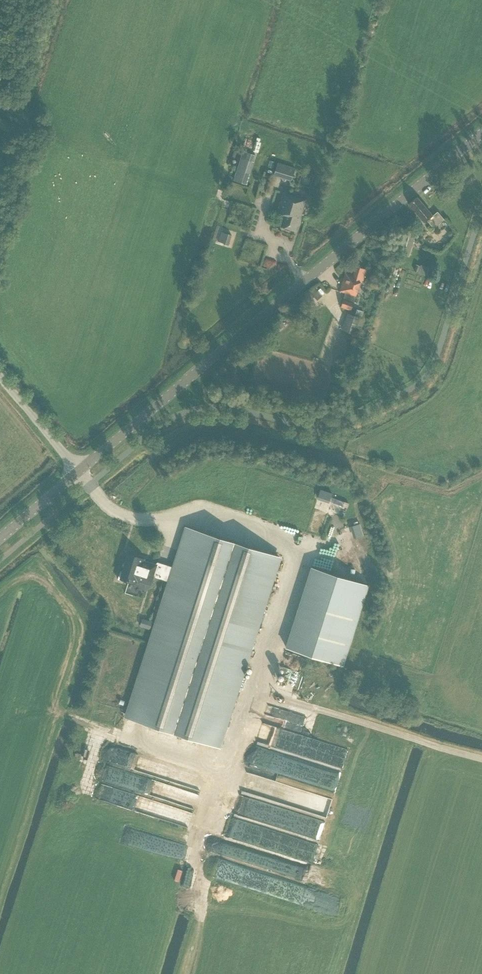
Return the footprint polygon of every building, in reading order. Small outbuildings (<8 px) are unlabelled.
[(256,155),(243,151),(241,158),(254,162),(256,155)] [(248,185),(255,162),(254,162),(241,158),(234,180),(248,185)] [(291,180),(295,168),(278,162),(274,175),(291,180)] [(298,225),(306,199),(284,192),(277,212),(284,214),(281,226),(295,230),(297,225),(298,225)] [(433,215),(424,205),(417,197),(409,204),(424,222),(427,220),(433,228),(444,219),(437,211),(433,215)] [(219,241),(229,245),(232,235),(222,232),(219,241)] [(398,251),(409,255),(415,236),(404,232),(398,251)] [(419,272),(418,273),(428,277),(431,269),(421,265),(421,266),(420,270),(419,272)] [(365,275),(367,270),(356,266),(353,275),(345,272),(339,291),(345,293),(343,299),(341,307),(351,310),(354,302),(360,282),(362,283),(364,276),(365,277),(366,275),(365,275)] [(353,340),(361,317),(348,313),(342,330),(344,331),(345,330),(349,332),(347,338),(353,340)] [(330,509),(336,493),(330,491),(324,507),(330,509)] [(333,502),(349,507),(350,502),(335,496),(333,502)] [(353,538),(363,535),(360,524),(350,527),(353,538)] [(127,582),(127,580),(137,583),(138,581),(151,585),(154,576),(170,582),(126,717),(220,746),(279,557),(187,528),(174,567),(158,562),(155,564),(149,562),(149,563),(144,561),(144,559),(128,554),(122,571),(121,571),(118,579),(127,582)] [(312,568),(286,647),(342,665),(368,586),(312,568)] [(152,621),(142,618),(140,626),(150,629),(152,621)] [(292,711),(290,720),(305,725),(308,715),(292,711)] [(231,822),(229,832),(246,842),(262,845),(276,853),(272,859),(271,866),(275,867),(285,872),(303,876),(305,873),(303,872),(309,873),(316,834),(308,848),(309,843),(297,836),(298,837),(281,827),(280,827),(271,822),(242,817),(236,813),(231,822)]
